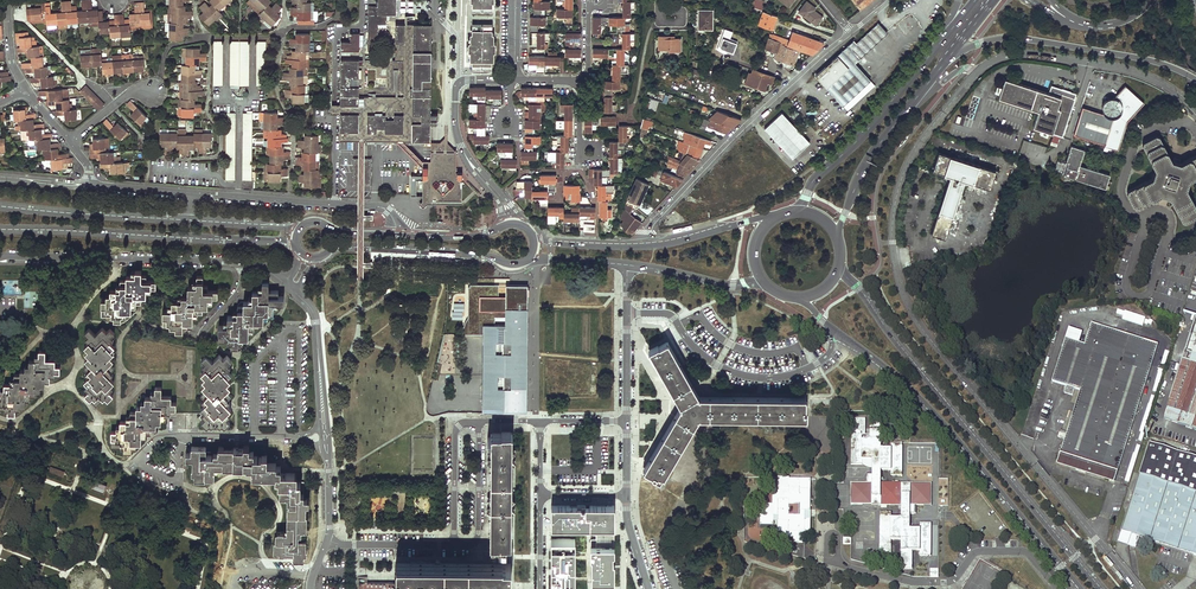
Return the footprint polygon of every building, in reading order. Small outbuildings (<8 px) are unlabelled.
[(77,22),(77,10),(71,10),(69,11),(69,9),(71,9),(70,0),(65,1),(67,22),(77,22)] [(86,0),(81,0),(82,8),(84,8),(84,10),(82,10),(77,10),(77,22),(88,21),(86,0)] [(97,9),(91,9),(90,9),(90,7),(91,7),(91,0),(86,0),(88,21),(98,20),(97,11),(97,9)] [(170,5),(172,5),(172,22),(169,22),(169,40),(182,40),(182,35),(188,35),(189,27),(182,27),(182,23),(184,23),(184,18),(191,18),(191,10),(184,10),(184,6),(182,6),(182,0),(188,1),(188,0),(170,0),(170,5)] [(210,0),(213,4),(209,7),(204,2),(199,7),(203,12),(200,15),(208,24),(214,19),(221,13),(217,10),(229,0),(210,0)] [(250,0),(248,0),(246,2),(259,14),(262,10),(250,0)] [(262,10),(259,14),(265,19),(272,25),(280,16),(276,13),(281,8),(275,3),(271,8),(267,4),(270,1),(270,0),(250,0),(262,10)] [(292,2),(297,2),(297,7),(290,7),(290,14),(297,14),(297,19),(313,19),(313,10),(310,10),(310,2),(305,2),(305,0),(293,0),(292,2)] [(396,0),(378,0),(378,6),(368,6),(368,33),(368,51),(377,51),(377,24),(386,24),(386,15),(396,15),(396,0)] [(470,2),(472,2),(472,6),(472,11),(490,11),(492,11),(492,6),(492,2),(494,2),(494,0),(470,0),(470,2)] [(533,16),(541,16),(541,8),(544,8),(549,8),(549,0),(541,0),(533,0),(533,12),(533,16)] [(564,0),(564,8),(572,9),(572,0),(557,0),(564,0)] [(763,2),(756,0),(754,0),(754,8),(762,10),(768,3),(763,1),(763,2)] [(861,10),(873,0),(853,0),(861,10)] [(67,22),(65,1),(61,1),(61,9),(59,9),(60,11),(56,12),(57,23),(67,22)] [(631,9),(634,9),(634,1),(626,1),(622,1),(622,11),(622,17),(626,17),(630,17),(631,9)] [(815,8),(806,1),(798,12),(815,25),(821,17),(814,10),(815,8)] [(45,11),(45,2),(37,3),(38,6),(35,7),(30,7),(30,8),(26,9),(27,18),(31,18),(31,19),(41,18),(41,12),(45,11)] [(57,23),(56,12),(50,12),(49,12),(48,10),(50,10),(50,2),(45,2),(45,11),(46,24),(55,23),(57,23)] [(140,24),(138,2),(133,2),(134,13),(129,13),(130,24),(130,25),(139,24),(140,24)] [(144,10),(143,2),(138,2),(140,24),(141,24),(150,23),(149,12),(142,12),(142,10),(144,10)] [(564,8),(556,8),(556,16),(564,16),(564,24),(565,24),(572,24),(572,21),(572,9),(564,8)] [(109,25),(108,20),(103,21),(101,21),(101,19),(103,18),(102,10),(97,11),(98,20),(98,25),(99,33),(109,32),(109,25)] [(152,26),(151,10),(144,10),(142,10),(142,12),(149,12),(150,23),(141,24),(142,27),(152,26)] [(712,29),(712,10),(699,10),(699,21),(700,21),(700,28),(704,28),(712,29)] [(777,16),(763,11),(761,14),(758,24),(770,28),(772,22),(774,23),(777,16)] [(120,36),(119,14),(114,15),(114,20),(108,20),(109,25),(109,32),(110,37),(120,36)] [(124,22),(123,14),(119,14),(120,36),(130,35),(130,29),(130,25),(130,24),(124,24),(123,24),(122,22),(124,22)] [(538,24),(546,24),(546,16),(544,16),(541,16),(533,16),(530,16),(529,32),(536,32),(537,32),(538,24)] [(624,33),(624,26),(625,20),(626,20),(626,17),(622,17),(618,17),(608,17),(608,25),(617,25),(616,33),(622,33),(624,33)] [(269,28),(272,25),(265,19),(263,22),(269,28)] [(853,40),(815,75),(841,105),(858,90),(870,79),(854,62),(887,33),(878,23),(855,43),(853,40)] [(430,114),(431,24),(413,24),(406,24),(405,24),(395,24),(395,41),(395,60),(364,59),(358,59),(340,59),(340,104),(340,112),(339,131),(339,140),(362,141),(396,141),(420,141),(430,141),(430,125),(430,123),(437,124),(437,114),(430,114)] [(492,34),(492,25),(472,24),(472,29),(472,34),(470,34),(470,38),(470,42),(468,42),(468,52),(470,52),(470,57),(470,61),(471,61),(471,65),(472,69),(492,69),(492,61),(493,61),(494,52),(495,52),(495,42),(494,42),(494,34),(492,34)] [(737,40),(731,38),(732,30),(722,28),(717,51),(725,52),(724,58),(733,60),(737,40)] [(20,47),(36,45),(35,39),(34,40),(31,40),(31,37),(30,35),(24,36),(24,31),(15,32),(15,40),(19,39),(20,42),(20,47)] [(536,48),(544,48),(547,48),(547,44),(544,44),(545,40),(549,40),(549,32),(537,32),(536,32),(536,48)] [(565,46),(568,46),(568,48),(580,48),(580,32),(565,32),(565,35),(565,46)] [(789,41),(772,35),(770,40),(786,46),(810,55),(817,49),(823,43),(792,32),(789,41)] [(308,42),(308,33),(296,33),(296,38),(290,38),(290,46),(296,46),(296,50),(292,50),(292,55),(287,55),(287,59),(285,59),(285,62),(292,63),(292,67),(289,67),(289,72),(283,72),(283,80),(289,80),(289,85),(292,85),(292,89),(285,89),(285,97),(291,97),(291,102),(304,102),(308,102),(308,95),(304,95),(304,92),(308,92),(309,85),(306,85),(306,68),(304,67),(304,59),(304,50),(313,50),(313,42),(308,42)] [(350,41),(340,41),(340,51),(359,51),(359,44),(359,33),(350,33),(350,41)] [(624,48),(630,48),(630,41),(634,41),(634,33),(629,33),(624,33),(622,33),(621,48),(624,48)] [(669,35),(658,35),(658,49),(669,49),(669,51),(680,51),(680,38),(673,38),(669,38),(669,35)] [(786,46),(770,40),(768,39),(765,49),(776,53),(774,58),(776,58),(776,59),(793,65),(798,51),(786,46)] [(221,85),(222,40),(212,41),(212,85),(221,85)] [(239,86),(245,86),(248,86),(248,41),(230,41),(230,88),(239,88),(239,86)] [(265,86),(265,41),(256,41),(256,87),(265,86)] [(39,56),(40,56),(39,45),(38,45),(36,45),(20,47),(16,47),(16,52),(24,52),(25,51),(25,50),(27,50),(27,57),(30,56),(39,56)] [(199,52),(199,47),(181,48),(182,56),(186,56),(186,65),(182,65),(182,82),(179,82),(179,90),(180,90),(184,90),(184,98),(182,99),(181,99),(181,107),(178,107),(177,107),(177,116),(194,116),(194,111),(200,111),(200,103),(194,103),(194,99),(196,99),(196,94),(203,94),(203,90),(201,90),(201,86),(196,86),(196,82),(194,82),(194,77),(200,77),(200,69),(198,69),(194,69),(194,65),(198,65),(198,60),(205,60),(205,52),(199,52)] [(568,48),(565,48),(565,56),(573,56),(572,60),(580,60),(580,48),(568,48)] [(592,48),(592,60),(600,60),(600,59),(600,56),(608,56),(608,48),(592,48)] [(616,56),(616,60),(616,65),(624,65),(624,48),(621,48),(608,48),(608,56),(616,56)] [(101,59),(101,53),(90,54),(91,65),(94,65),(97,65),(101,65),(101,59)] [(91,65),(90,54),(80,55),(81,66),(86,66),(89,66),(91,65)] [(43,66),(42,55),(39,56),(30,56),(31,62),(31,64),(29,64),(29,62),(21,63),(21,68),(23,68),(43,66)] [(144,69),(142,55),(137,56),(138,58),(132,59),(133,70),(138,70),(141,70),(144,69)] [(536,71),(536,64),(544,64),(544,56),(528,56),(528,63),(528,71),(536,71)] [(552,64),(552,68),(560,68),(560,60),(560,56),(557,56),(548,56),(544,56),(544,64),(547,64),(552,64)] [(123,71),(122,57),(117,57),(117,60),(111,60),(112,72),(117,72),(117,75),(123,74),(123,71)] [(133,70),(132,59),(127,59),(127,57),(122,57),(123,71),(125,71),(128,71),(133,70)] [(112,72),(111,60),(106,61),(106,58),(101,59),(101,65),(102,73),(104,73),(108,72),(112,72)] [(47,70),(47,65),(43,66),(23,68),(24,72),(32,71),(32,70),(34,70),(34,71),(35,77),(50,75),(50,70),(47,70)] [(620,72),(628,72),(628,65),(624,65),(616,65),(612,65),(612,80),(620,80),(620,72)] [(773,77),(752,70),(751,74),(749,74),(747,81),(751,83),(750,85),(762,89),(765,81),(771,83),(773,77)] [(10,75),(8,75),(0,76),(0,86),(1,86),(0,81),(0,79),(2,79),(2,81),(10,80),(10,75)] [(53,80),(53,75),(50,75),(35,77),(30,77),(30,82),(39,81),(38,80),(40,79),(40,81),(41,87),(56,85),(56,79),(53,80)] [(1048,94),(1004,79),(997,98),(1037,112),(1032,127),(1060,137),(1075,94),(1051,86),(1048,94)] [(603,96),(612,96),(612,88),(621,88),(621,86),(620,85),(620,80),(612,80),(604,80),(603,96)] [(88,88),(85,85),(79,91),(82,94),(88,88)] [(1111,99),(1106,106),(1115,113),(1112,120),(1104,146),(1118,150),(1126,123),(1127,122),(1142,101),(1121,86),(1111,99)] [(469,87),(469,95),(477,95),(477,99),(485,99),(485,97),(485,89),(485,87),(469,87)] [(536,99),(537,87),(520,87),(520,90),(519,90),(518,90),(517,91),(516,91),(515,92),(515,94),(515,97),(520,97),(520,95),(524,95),(528,95),(528,99),(528,103),(535,103),(536,103),(536,99)] [(537,87),(536,99),(536,103),(540,103),(544,103),(544,96),(552,95),(552,93),(552,88),(537,87)] [(61,93),(61,88),(38,90),(38,95),(46,95),(47,95),(47,93),(48,93),(49,100),(64,99),(64,93),(61,93)] [(91,91),(88,88),(82,94),(85,97),(91,91)] [(485,97),(493,97),(493,105),(501,105),(501,89),(485,89),(485,97)] [(738,96),(737,99),(755,105),(756,104),(762,99),(734,89),(732,94),(738,96)] [(858,90),(841,105),(846,110),(863,96),(858,90)] [(94,94),(91,91),(85,97),(88,100),(94,94)] [(722,99),(700,91),(693,96),(692,97),(742,115),(743,114),(744,114),(748,110),(745,109),(745,108),(736,104),(722,99)] [(722,99),(736,104),(737,101),(734,100),(735,97),(724,93),(722,99)] [(91,103),(98,97),(94,94),(88,100),(91,103)] [(616,104),(612,104),(612,96),(603,96),(603,112),(616,112),(616,104)] [(101,100),(98,97),(91,103),(94,106),(95,106),(101,100)] [(655,110),(658,101),(649,97),(646,107),(655,110)] [(69,103),(68,98),(64,99),(49,100),(47,100),(45,100),(46,105),(54,104),(54,103),(56,103),(56,104),(56,110),(72,108),(71,102),(69,103)] [(1111,99),(1109,99),(1108,99),(1106,100),(1105,100),(1104,101),(1103,102),(1102,103),(1101,104),(1100,105),(1100,106),(1099,107),(1099,108),(1099,110),(1099,111),(1099,112),(1100,114),(1100,115),(1101,116),(1102,117),(1103,118),(1104,119),(1105,119),(1106,120),(1107,120),(1109,120),(1110,120),(1111,120),(1112,120),(1115,113),(1106,106),(1111,99)] [(104,103),(101,100),(95,106),(97,109),(104,103)] [(146,116),(130,100),(126,103),(132,109),(133,108),(135,109),(133,110),(130,114),(141,125),(145,121),(143,119),(146,116)] [(477,115),(473,115),(473,118),(485,119),(485,105),(485,103),(469,102),(469,110),(473,110),(477,110),(477,115)] [(527,119),(536,119),(536,111),(540,111),(540,103),(536,103),(535,103),(528,103),(528,106),(528,111),(524,111),(524,119),(527,119)] [(572,120),(572,104),(560,103),(560,107),(560,111),(564,111),(563,120),(572,120)] [(35,118),(35,113),(27,114),(27,115),(25,115),(25,114),(24,108),(13,109),(13,119),(17,119),(33,118),(35,118)] [(76,118),(75,108),(72,108),(56,110),(53,110),(54,115),(62,114),(62,112),(64,112),(64,114),(65,119),(76,118)] [(234,180),(234,112),(225,112),(225,180),(234,180)] [(276,117),(276,112),(264,112),(264,120),(264,121),(263,128),(263,129),(268,129),(268,138),(268,146),(270,146),(270,163),(267,163),(267,180),(280,181),(280,176),(286,176),(286,169),(280,168),(280,164),(282,164),(282,159),(289,159),(289,151),(282,151),(283,146),(280,146),(280,141),(287,141),(287,138),(286,138),(285,134),(281,134),(281,129),(276,129),(276,124),(283,124),(283,117),(276,117)] [(781,112),(764,129),(792,158),(809,142),(781,112)] [(719,116),(715,115),(713,120),(732,127),(738,121),(721,115),(720,117),(719,116)] [(596,129),(596,128),(600,128),(600,126),(600,124),(600,116),(584,116),(584,132),(592,132),(592,130),(596,129)] [(600,116),(600,124),(604,124),(608,124),(608,128),(615,128),(616,116),(600,116)] [(33,124),(33,118),(17,119),(18,125),(20,125),(20,129),(25,129),(41,128),(44,128),(43,123),(35,124),(35,125),(33,125),(33,124)] [(112,124),(106,118),(103,122),(119,138),(122,135),(124,137),(128,133),(117,122),(115,124),(112,127),(111,126),(112,124)] [(473,118),(469,118),(469,126),(473,126),(477,126),(477,134),(484,134),(485,119),(473,118)] [(649,120),(643,118),(640,127),(641,127),(647,129),(649,120)] [(536,127),(540,127),(540,119),(536,119),(527,119),(524,119),(524,135),(532,135),(533,127),(536,127)] [(556,127),(563,127),(563,135),(568,135),(572,135),(572,120),(563,120),(556,119),(556,127)] [(713,120),(710,119),(709,121),(703,119),(700,128),(703,129),(704,126),(726,133),(727,132),(732,127),(713,120)] [(430,161),(422,161),(422,165),(422,177),(410,176),(410,197),(421,197),(421,202),(419,204),(423,208),(427,204),(432,204),(461,204),(463,203),(462,179),(462,172),(458,172),(456,172),(455,151),(447,142),(447,125),(444,125),(444,138),(440,143),(431,143),(430,161)] [(625,141),(627,141),(627,134),(630,134),(630,126),(618,125),(618,133),(618,141),(625,141)] [(726,133),(704,126),(703,129),(723,136),(726,133)] [(640,134),(648,136),(650,131),(647,129),(641,127),(640,134)] [(41,133),(41,128),(25,129),(26,135),(28,135),(28,139),(34,139),(49,138),(52,138),(51,133),(43,133),(43,135),(41,135),(41,133)] [(211,145),(211,133),(202,133),(194,133),(194,135),(185,135),(176,135),(176,133),(168,133),(159,132),(159,145),(164,145),(164,151),(172,151),(172,145),(176,145),(177,148),(181,147),(181,154),(189,154),(189,148),(194,148),(193,145),(198,145),(198,152),(202,152),(206,152),(206,145),(211,145)] [(481,146),(488,146),(488,142),(488,135),(484,134),(477,134),(473,134),(473,142),(481,142),(481,146)] [(686,143),(702,149),(704,143),(709,145),(710,141),(689,134),(687,140),(686,143)] [(317,143),(317,135),(304,135),(304,139),(298,139),(298,146),(304,147),(304,152),(302,152),(302,156),(295,157),(295,164),(302,164),(302,169),(304,169),(304,174),(297,174),(297,181),(304,181),(304,186),(316,186),(316,178),(316,169),(314,169),(314,152),(317,152),(317,143)] [(524,150),(532,151),(532,147),(532,143),(540,143),(540,135),(536,135),(532,135),(524,135),(524,142),(524,150)] [(563,135),(552,135),(552,143),(560,143),(560,147),(557,147),(557,151),(564,151),(568,151),(568,148),(568,135),(563,135)] [(1142,145),(1145,153),(1149,161),(1154,170),(1152,178),(1143,182),(1135,186),(1128,190),(1126,194),(1133,206),(1136,207),(1144,203),(1152,200),(1161,195),(1162,195),(1161,197),(1167,199),(1168,197),(1169,197),(1173,206),(1177,214),(1181,221),(1185,223),(1195,217),(1195,210),(1194,206),(1190,198),(1185,188),(1188,181),(1195,176),(1195,155),(1188,159),(1180,164),(1179,163),(1179,161),(1176,161),(1173,160),(1172,161),(1171,161),(1166,152),(1162,144),(1159,137),(1155,136),(1142,142),(1142,145)] [(104,148),(104,137),(92,138),(92,143),(92,145),(89,145),(89,148),(90,153),(100,152),(100,148),(104,148)] [(50,143),(49,138),(34,139),(34,145),(37,145),(37,149),(42,149),(57,148),(60,148),(60,143),(51,143),(51,145),(50,145),(50,143)] [(617,149),(625,149),(625,141),(618,141),(609,141),(609,149),(609,157),(617,157),(617,149)] [(496,142),(496,150),(504,151),(504,158),(512,158),(512,143),(496,142)] [(681,145),(685,147),(683,153),(687,154),(698,159),(702,149),(686,143),(683,142),(682,142),(681,145)] [(1070,146),(1066,161),(1065,161),(1061,175),(1105,189),(1110,175),(1080,166),(1084,151),(1070,146)] [(58,153),(57,148),(42,149),(42,155),(45,155),(45,159),(50,159),(68,157),(68,153),(60,153),(60,155),(58,155),(58,153)] [(528,159),(536,158),(536,151),(532,151),(524,150),(521,150),(520,163),(528,163),(528,159)] [(115,151),(113,152),(100,152),(90,153),(90,158),(98,157),(98,156),(100,156),(100,159),(100,163),(116,162),(115,156),(115,151)] [(555,163),(552,163),(552,167),(564,167),(564,151),(557,151),(548,151),(548,158),(552,159),(555,159),(555,163)] [(943,154),(938,152),(932,170),(944,174),(949,176),(948,179),(947,181),(930,234),(945,238),(948,228),(951,219),(963,181),(989,189),(995,171),(975,164),(943,154)] [(342,164),(350,164),(350,153),(341,154),(342,164)] [(687,154),(679,163),(692,169),(696,164),(700,160),(698,159),(687,154)] [(72,162),(72,157),(68,157),(50,159),(51,169),(62,168),(62,163),(62,161),(64,161),(64,163),(67,162),(72,162)] [(609,172),(618,172),(618,165),(621,165),(622,165),(622,157),(617,157),(609,157),(609,163),(609,169),(609,172)] [(508,167),(508,171),(516,171),(516,158),(512,158),(504,158),(500,158),(500,167),(508,167)] [(1061,175),(1065,161),(1058,158),(1054,173),(1061,175)] [(122,166),(122,161),(119,162),(116,162),(100,163),(99,163),(99,167),(107,167),(108,167),(108,166),(110,165),(110,169),(110,173),(125,172),(125,166),(122,166)] [(679,163),(675,162),(674,166),(673,167),(678,169),(676,173),(684,177),(687,174),(692,169),(679,163)] [(758,165),(756,173),(762,175),(764,167),(758,165)] [(682,179),(655,167),(651,175),(649,174),(646,179),(659,185),(661,179),(676,186),(682,179)] [(606,177),(609,177),(609,172),(609,169),(593,169),(593,177),(593,181),(593,184),(595,184),(597,184),(601,184),(602,177),(606,177)] [(731,173),(728,185),(745,190),(750,173),(744,172),(743,176),(731,173)] [(555,175),(540,175),(540,182),(548,183),(547,190),(555,190),(555,175)] [(648,184),(636,179),(627,199),(639,204),(648,184)] [(519,180),(516,180),(516,189),(519,189),(524,189),(524,197),(532,197),(532,190),(532,181),(520,180),(519,180)] [(563,184),(563,200),(567,200),(567,192),(571,192),(571,200),(579,200),(579,196),(579,184),(563,184)] [(599,200),(605,200),(605,192),(611,192),(613,192),(613,185),(606,184),(601,184),(597,184),(597,189),(597,193),(597,200),(599,200)] [(540,198),(540,206),(547,206),(547,190),(532,190),(532,197),(532,198),(540,198)] [(632,206),(637,208),(639,204),(627,199),(626,203),(632,206)] [(611,208),(607,208),(607,200),(605,200),(599,200),(598,208),(598,216),(602,216),(608,216),(611,216),(611,208)] [(624,220),(620,225),(632,234),(640,222),(629,213),(632,206),(626,203),(623,208),(620,217),(624,220)] [(555,222),(555,215),(559,215),(559,219),(563,219),(563,212),(563,206),(547,206),(547,222),(555,222)] [(579,212),(579,219),(587,219),(587,215),(594,215),(595,206),(592,206),(591,206),(579,207),(579,208),(579,212)] [(571,224),(571,221),(579,221),(579,219),(579,212),(571,212),(563,212),(563,219),(563,224),(571,224)] [(113,316),(113,319),(121,319),(121,314),(125,315),(126,311),(131,311),(131,305),(136,305),(136,301),(140,301),(141,295),(146,295),(146,290),(151,290),(151,286),(156,286),(156,280),(146,280),(146,275),(141,275),(141,270),(131,270),(131,275),(126,274),(125,280),(119,280),(119,285),(116,284),(115,289),(110,289),(110,294),(106,294),(106,299),(101,299),(100,315),(113,316)] [(176,326),(176,330),(183,330),(183,325),(187,325),(187,321),(193,321),(193,315),(197,315),(197,310),(204,310),(204,305),(207,305),(208,300),(212,300),(212,296),(218,296),(218,290),(208,290),(208,285),(203,285),(203,275),(196,275),(196,280),(192,280),(192,285),(187,285),(187,290),(181,290),(181,295),(177,295),(177,300),(172,300),(171,305),(167,305),(167,309),(163,309),(163,326),(176,326)] [(21,294),(21,280),(3,280),(3,294),(21,294)] [(268,291),(268,282),(263,282),(263,287),(259,287),(259,292),(253,292),(253,297),(249,297),(249,302),(244,302),(244,307),(238,307),(238,311),(234,311),(234,316),(228,316),(228,321),(224,321),(224,326),(219,326),(218,342),(231,342),(231,346),(238,346),(238,341),(242,341),(243,337),(248,337),(248,332),(253,332),(253,328),(258,328),(258,322),(263,322),(263,317),(268,317),(268,313),(273,313),(273,307),(278,307),(278,303),(282,303),(282,298),(278,298),(278,291),(268,291)] [(463,325),(462,334),(483,334),(485,334),(485,340),(483,340),(482,410),(526,411),(526,307),(521,307),(521,302),(526,302),(526,284),(509,284),(504,284),(504,296),(497,296),(497,284),(469,284),(469,286),(467,286),(467,317),(467,325),(463,325)] [(1119,310),(1118,315),(1140,323),(1142,318),(1119,310)] [(1195,429),(1195,316),(1163,418),(1192,428),(1195,429)] [(1091,323),(1085,342),(1074,338),(1076,331),(1069,328),(1052,381),(1066,386),(1064,393),(1072,396),(1075,389),(1080,390),(1066,432),(1064,439),(1057,462),(1086,471),(1114,480),(1117,471),(1157,344),(1091,323)] [(85,394),(96,406),(105,397),(108,400),(113,394),(110,391),(113,388),(110,385),(114,381),(110,377),(113,374),(111,371),(114,368),(110,363),(113,359),(110,356),(113,352),(111,349),(114,346),(110,342),(113,339),(111,336),(114,332),(110,328),(106,331),(102,327),(95,334),(89,328),(84,332),(88,336),(85,338),(88,342),(84,346),(88,349),(85,352),(88,355),(85,359),(88,362),(84,366),(88,370),(85,374),(88,377),(84,381),(87,384),(85,387),(88,390),(85,394)] [(804,407),(804,398),(699,397),(696,396),(665,342),(657,346),(657,345),(649,349),(654,357),(664,377),(680,404),(680,407),(677,413),(644,470),(659,478),(661,475),(695,417),(696,416),(697,415),(806,416),(806,408),(804,407)] [(5,409),(7,409),(7,413),(15,414),(15,409),(20,409),(20,405),(25,405),(25,399),(30,399),(30,395),(36,396),(36,389),(40,389),(40,384),(45,384),(45,380),(51,381),(51,374),(55,374),(55,371),(60,371),(60,364),(55,364),(55,358),(45,358),(45,349),(39,349),(39,354),(35,354),(35,359),(29,359),(29,364),(25,364),(25,369),(20,369),(20,374),(14,374),(14,379),(10,379),(10,383),(4,383),(4,389),(0,389),(0,409),(5,409)] [(212,360),(206,354),(202,359),(205,363),(202,366),(205,369),(201,373),(204,377),(202,380),(205,383),(202,386),(205,390),(201,394),(204,398),(202,401),(205,404),(201,408),(204,412),(201,415),(205,418),(201,421),(207,426),(209,424),(212,425),(214,423),(217,423),(220,426),(222,424),(225,426),(230,421),(227,418),(230,415),(227,412),(231,408),(227,404),(230,401),(227,398),(231,394),(227,390),(230,387),(227,383),(230,380),(227,377),(231,373),(227,370),(231,367),(228,363),(231,359),(227,355),(223,358),(219,354),(212,360)] [(126,420),(120,420),(120,426),(116,426),(116,430),(111,430),(111,447),(123,447),(124,451),(131,451),(131,446),(136,446),(136,442),(141,442),(141,436),(146,436),(146,432),(151,432),(151,426),(156,426),(156,421),(161,421),(161,418),(166,418),(166,412),(171,412),(171,408),(176,408),(176,401),(171,401),(171,396),(161,395),(162,387),(155,387),(155,392),(151,392),(151,396),(145,396),(145,401),(141,401),(141,406),(136,406),(136,411),(131,411),(131,416),(126,416),(126,420)] [(891,539),(900,539),(900,569),(912,569),(912,550),(919,550),(919,556),(930,556),(931,523),(919,523),(919,528),(910,528),(909,505),(909,483),(880,482),(881,470),(891,470),(891,475),(902,475),(902,443),(891,443),(891,448),(881,448),(881,419),(869,418),(869,437),(862,437),(862,432),(851,431),(850,464),(862,464),(862,459),(872,459),(872,482),(872,505),(901,505),(901,517),(890,517),(890,512),(879,512),(879,544),(891,544),(891,539)] [(1060,430),(1058,437),(1064,439),(1066,432),(1060,430)] [(500,432),(492,432),(490,542),(510,542),(510,538),(508,538),(510,431),(500,431),(500,432)] [(1121,530),(1139,536),(1195,554),(1195,457),(1150,441),(1121,530)] [(280,472),(280,466),(276,465),(276,462),(266,462),(266,454),(261,454),(261,456),(253,456),(253,450),(248,450),(248,445),(243,445),(243,447),(233,447),(233,448),(233,464),(246,464),(246,466),(251,466),(251,474),(275,474),(275,472),(280,472)] [(233,465),(233,464),(233,448),(225,448),(225,446),(218,446),(217,451),(213,451),(213,454),(206,454),(206,446),(191,446),(191,452),(186,452),(185,458),(192,458),(192,467),(191,467),(191,473),(194,473),(194,478),(204,478),(204,475),(214,475),(214,465),(233,465)] [(62,476),(64,471),(50,466),(48,471),(62,476)] [(289,513),(304,513),(306,513),(306,503),(308,503),(308,498),(303,498),(303,481),(296,481),(296,472),(280,472),(275,472),(275,474),(275,479),(278,479),(278,484),(279,484),(279,494),(287,494),(287,500),(289,500),(289,513)] [(777,492),(772,492),(772,503),(767,503),(767,508),(758,508),(758,522),(772,522),(772,514),(777,514),(777,530),(782,530),(782,535),(793,535),(793,541),(804,541),(804,509),(810,509),(810,477),(798,477),(798,483),(788,483),(788,487),(777,487),(777,492)] [(104,493),(107,485),(94,479),(93,481),(93,480),(92,479),(91,479),(89,480),(87,481),(87,483),(87,485),(88,486),(89,487),(91,487),(91,489),(104,493)] [(872,505),(872,482),(850,482),(850,504),(872,505)] [(931,505),(931,483),(909,483),(909,505),(931,505)] [(615,506),(554,506),(554,527),(615,528),(615,506)] [(298,560),(303,561),(303,555),(306,555),(306,550),(305,550),(305,540),(298,540),(298,533),(301,533),(301,528),(306,528),(306,525),(304,525),(304,513),(289,513),(287,513),(286,531),(277,531),(277,541),(273,541),(273,551),(278,551),(278,554),(284,554),(284,553),(293,553),(292,560),(298,560)] [(1135,548),(1139,536),(1121,530),(1118,542),(1135,548)] [(552,538),(552,588),(576,588),(576,538),(552,538)] [(613,548),(591,548),(591,582),(614,582),(613,548)] [(394,582),(359,581),(359,588),(509,588),(509,583),(510,563),(395,562),(395,571),(394,571),(394,582)] [(938,569),(930,569),(930,577),(938,577),(938,569)]
